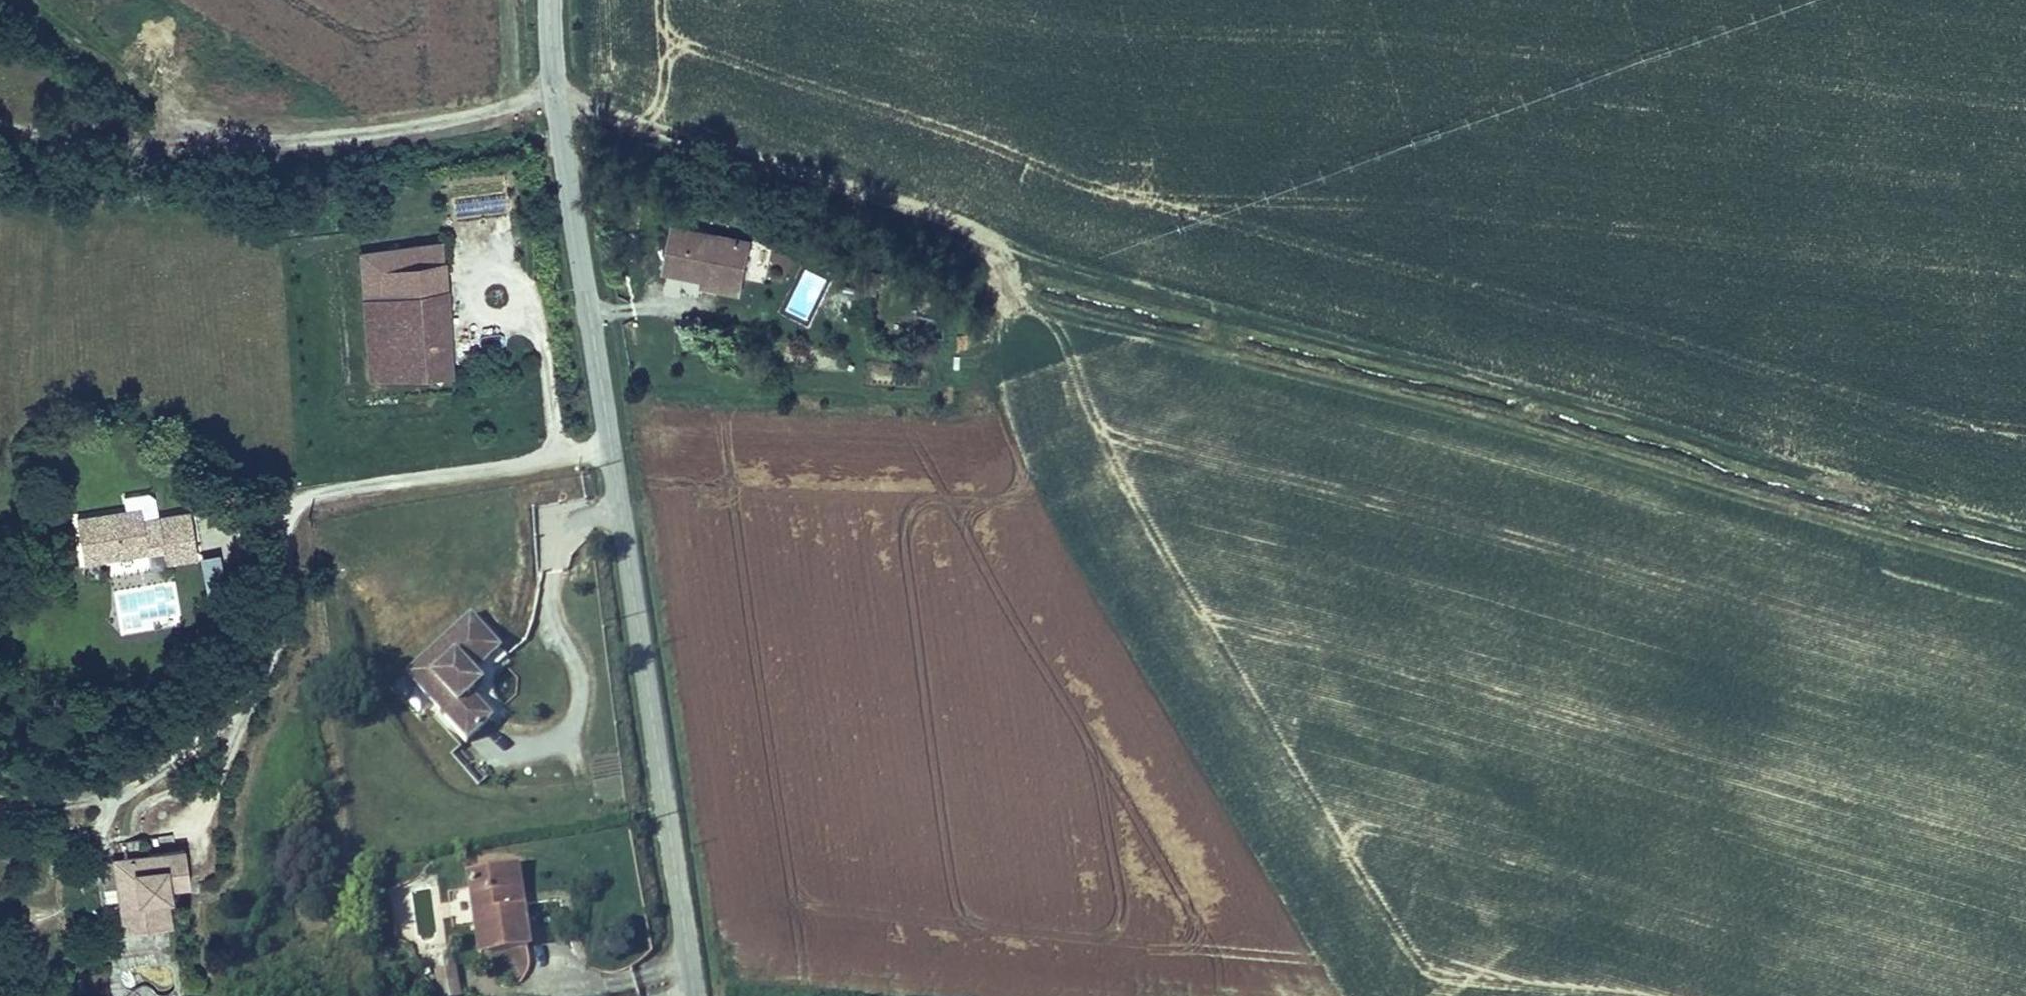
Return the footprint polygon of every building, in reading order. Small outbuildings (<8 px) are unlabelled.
[(669,220),(661,264),(699,271),(697,282),(743,291),(752,237),(669,220)] [(367,237),(371,375),(447,371),(445,233),(367,237)] [(78,517),(88,562),(163,546),(168,565),(197,559),(187,511),(146,520),(142,503),(78,517)] [(502,651),(473,617),(407,671),(464,739),(490,718),(471,695),(473,675),(502,651)] [(113,852),(123,930),(162,924),(156,881),(191,876),(187,842),(113,852)] [(510,859),(515,900),(530,898),(524,857),(510,859)] [(530,898),(515,900),(510,859),(472,867),(485,945),(536,935),(530,898)] [(457,966),(434,968),(436,995),(459,995),(457,966)] [(86,995),(105,995),(102,973),(83,976),(86,995)] [(153,983),(137,988),(139,995),(156,995),(153,983)]
